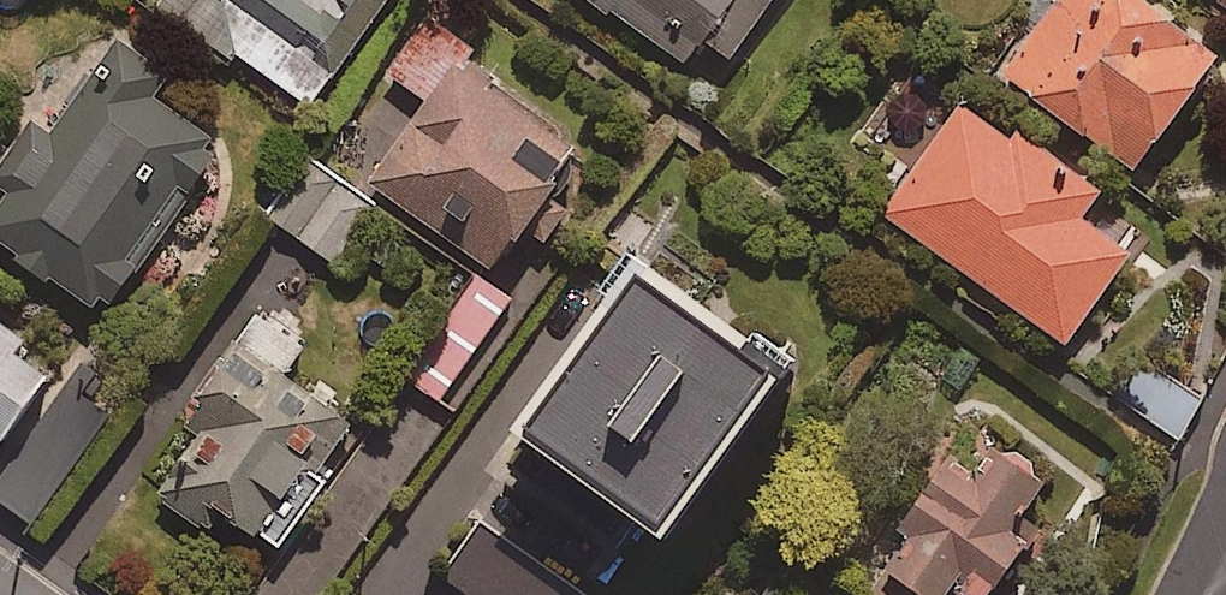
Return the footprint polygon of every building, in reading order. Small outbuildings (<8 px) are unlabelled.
[(161,5),(232,57),(237,50),(312,106),(389,0),(164,0),(161,5)] [(682,65),(698,41),(727,61),(769,0),(587,0),(682,65)] [(1130,0),(1054,0),(998,77),(1127,170),(1209,57),(1130,0)] [(1210,8),(1225,19),(1225,0),(1216,0),(1210,8)] [(476,49),(430,16),(391,71),(431,100),(372,180),(496,271),(584,150),(466,63),(476,49)] [(123,37),(32,165),(0,142),(0,175),(15,186),(0,207),(0,237),(107,314),(228,144),(159,94),(174,73),(123,37)] [(1005,143),(956,107),(878,213),(1059,345),(1124,256),(1076,220),(1093,196),(1010,136),(1005,143)] [(375,204),(311,157),(270,214),(334,261),(375,204)] [(786,366),(650,266),(536,420),(672,520),(786,366)] [(511,298),(483,279),(412,383),(441,402),(511,298)] [(307,346),(260,313),(186,418),(204,431),(159,495),(210,531),(225,509),(281,548),(337,468),(328,461),(355,422),(287,374),(307,346)] [(0,319),(0,447),(1,448),(62,362),(0,319)] [(1200,400),(1147,366),(1122,404),(1175,439),(1200,400)] [(65,386),(0,470),(0,497),(51,537),(92,484),(69,466),(107,418),(65,386)] [(990,441),(967,480),(942,464),(864,594),(939,594),(943,588),(954,594),(987,594),(1023,536),(1008,527),(1042,471),(990,441)] [(477,524),(439,576),(465,594),(575,594),(477,524)]
